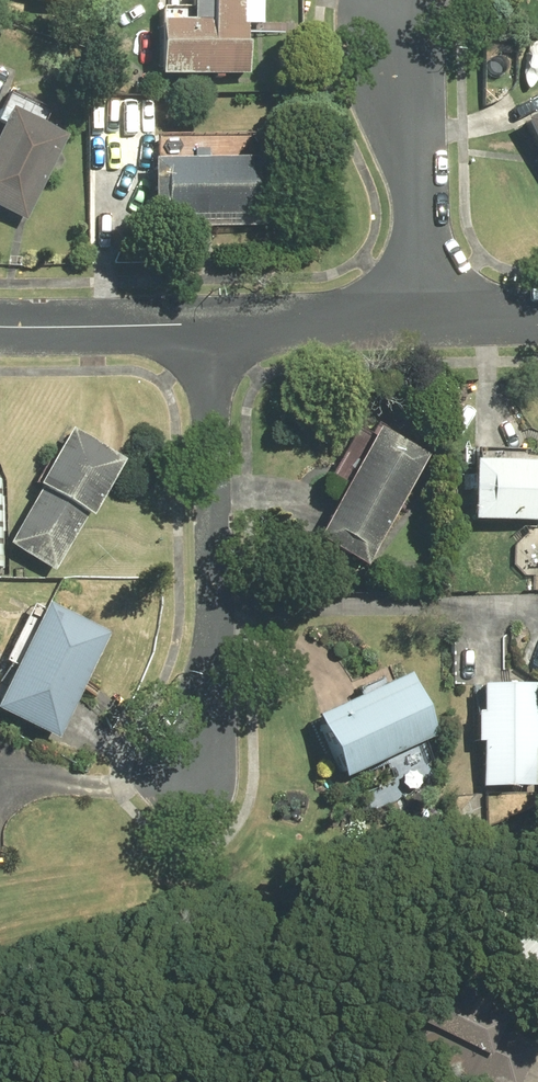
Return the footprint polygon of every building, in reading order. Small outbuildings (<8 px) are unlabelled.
[(146,79),(240,78),(238,0),(195,0),(196,24),(146,25),(146,79)] [(511,121),(537,167),(537,105),(511,121)] [(55,139),(0,114),(0,216),(17,224),(55,139)] [(258,160),(139,164),(142,220),(261,216),(258,160)] [(353,572),(418,458),(365,429),(300,542),(353,572)] [(112,463),(56,433),(25,490),(28,492),(0,543),(0,548),(46,573),(76,518),(80,520),(112,463)] [(462,458),(461,521),(537,522),(537,459),(462,458)] [(96,638),(31,607),(0,674),(0,724),(45,745),(96,638)] [(303,720),(331,782),(429,738),(401,675),(303,720)] [(469,685),(474,785),(537,782),(537,775),(534,682),(469,685)] [(537,946),(537,916),(523,929),(537,946)]
